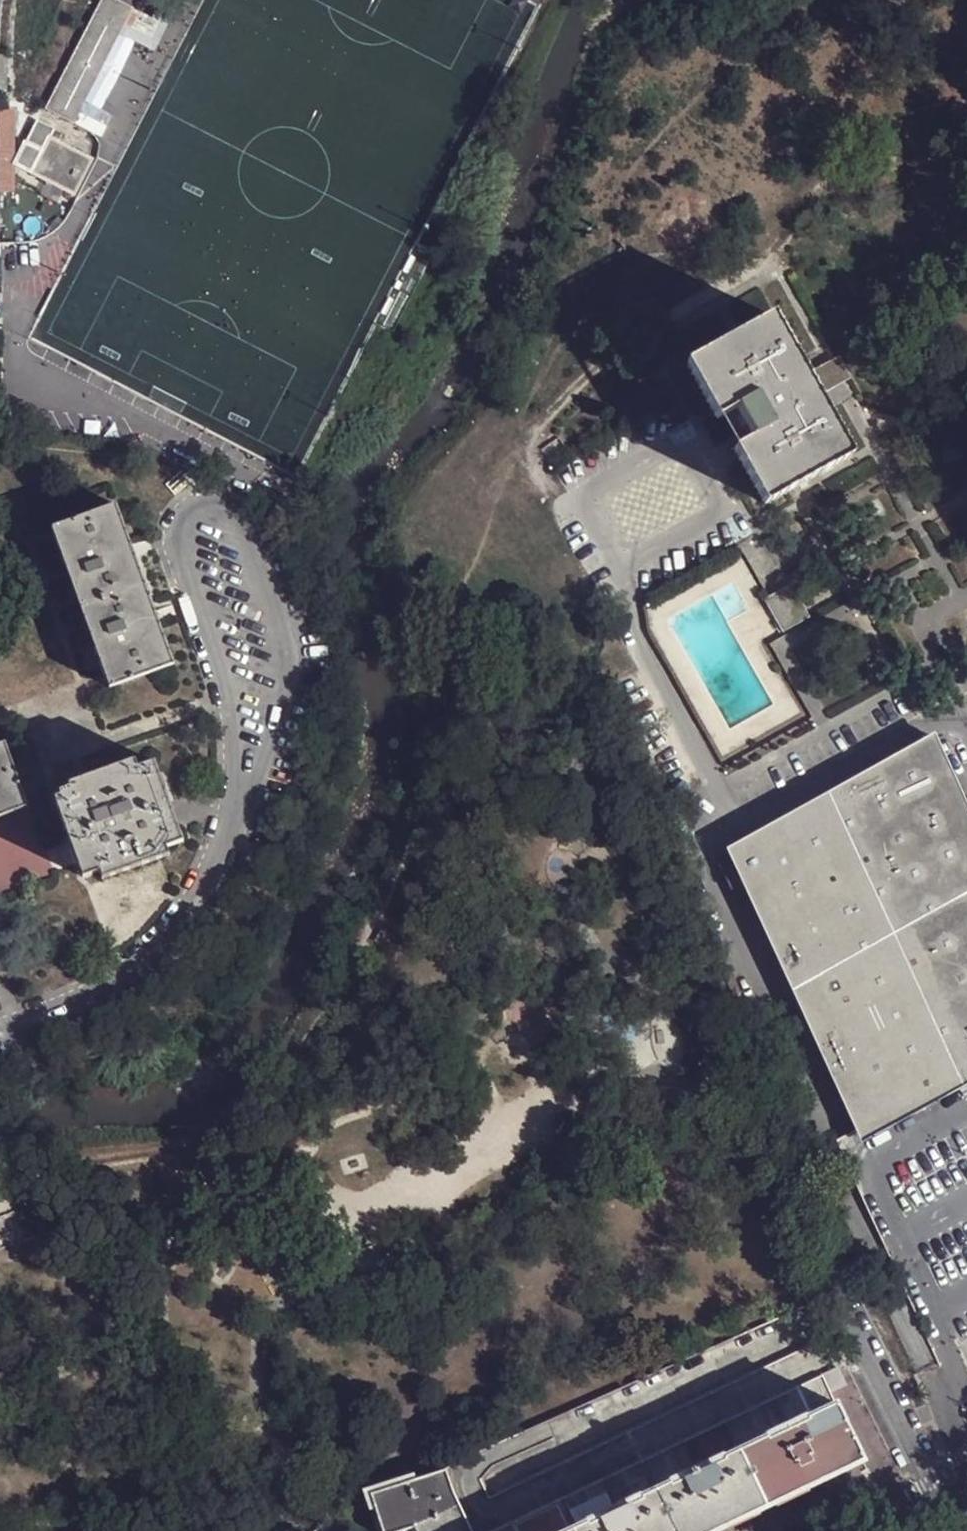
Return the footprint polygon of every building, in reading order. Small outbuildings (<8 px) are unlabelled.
[(75,123),(134,8),(119,0),(103,0),(46,108),(75,123)] [(139,11),(131,27),(153,38),(161,22),(139,11)] [(0,56),(0,94),(9,94),(7,56),(0,56)] [(12,160),(12,113),(0,111),(0,160),(12,160)] [(90,162),(51,141),(43,156),(25,147),(16,166),(73,195),(90,162)] [(0,160),(0,188),(15,188),(15,160),(12,160),(0,160)] [(735,448),(765,504),(851,456),(773,315),(686,363),(716,419),(737,408),(754,438),(735,448)] [(117,504),(53,528),(110,687),(173,664),(117,504)] [(784,631),(809,616),(792,586),(766,599),(784,631)] [(54,877),(5,742),(0,744),(0,896),(54,877)] [(966,1080),(966,797),(944,752),(730,850),(857,1130),(966,1080)] [(55,797),(83,876),(101,871),(103,878),(169,855),(167,847),(182,840),(154,762),(138,767),(135,760),(68,783),(71,792),(55,797)] [(830,1355),(822,1339),(491,1498),(497,1511),(505,1526),(837,1369),(830,1355)] [(507,1530),(569,1530),(834,1403),(829,1393),(845,1386),(837,1369),(505,1526),(507,1530)] [(862,1460),(834,1403),(569,1530),(728,1530),(864,1465),(862,1460)] [(442,1469),(368,1494),(379,1530),(405,1530),(412,1528),(413,1530),(470,1530),(442,1469)]
